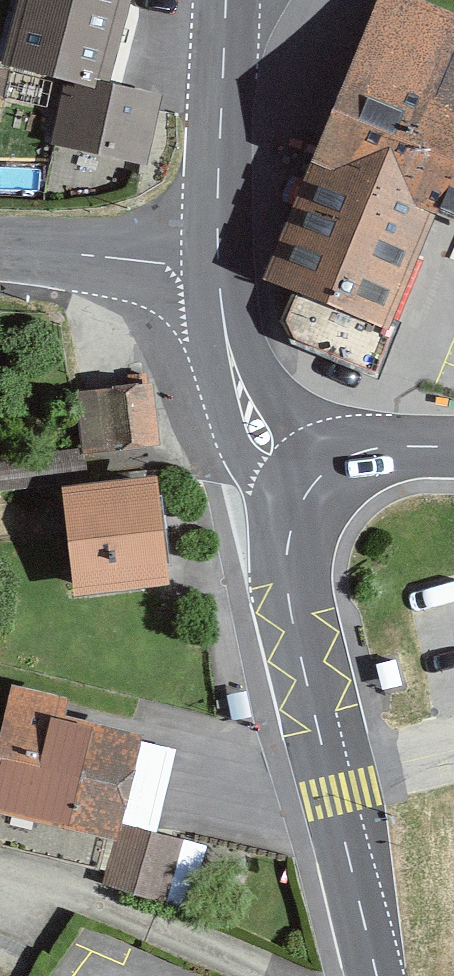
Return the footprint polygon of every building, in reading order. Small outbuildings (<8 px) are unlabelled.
[(8,52),(72,72),(114,82),(137,0),(23,0),(8,52)] [(400,0),(393,0),(328,153),(442,204),(453,208),(453,23),(400,0)] [(72,72),(53,150),(153,175),(173,96),(114,82),(72,72)] [(442,204),(328,153),(276,270),(411,329),(442,259),(422,250),(442,204)] [(139,377),(77,388),(87,449),(150,438),(139,377)] [(169,467),(73,477),(84,576),(179,565),(169,467)] [(375,665),(382,691),(403,685),(396,660),(375,665)] [(0,745),(0,849),(157,890),(199,729),(23,683),(6,746),(0,745)] [(246,691),(224,695),(228,720),(251,716),(246,691)]
